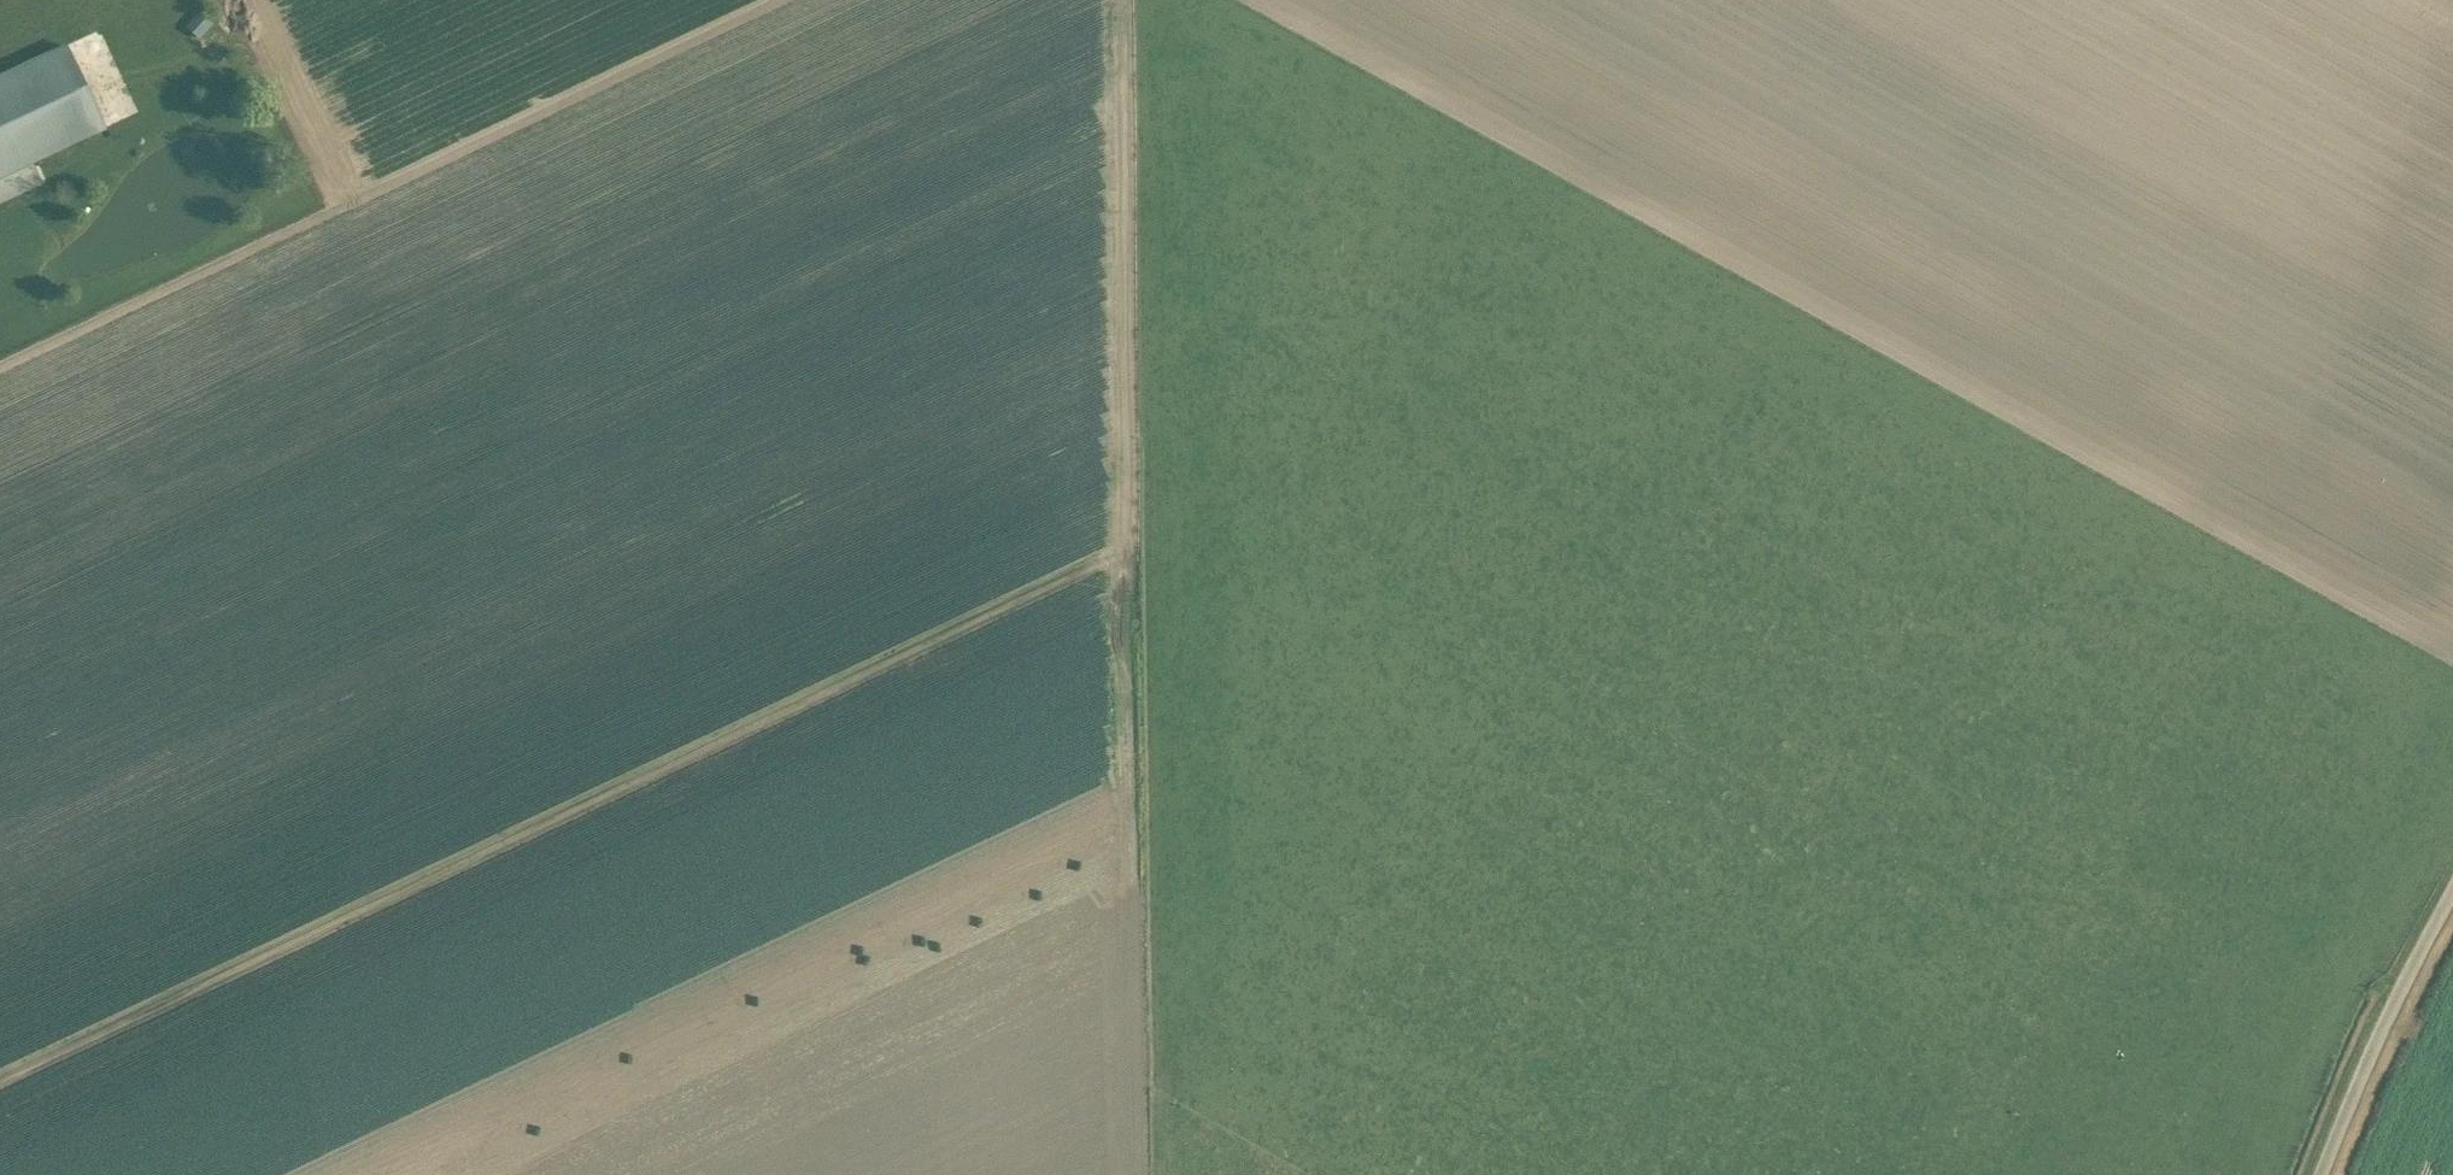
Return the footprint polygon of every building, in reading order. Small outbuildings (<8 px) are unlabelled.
[(0,67),(0,167),(101,121),(63,38),(0,67)]
